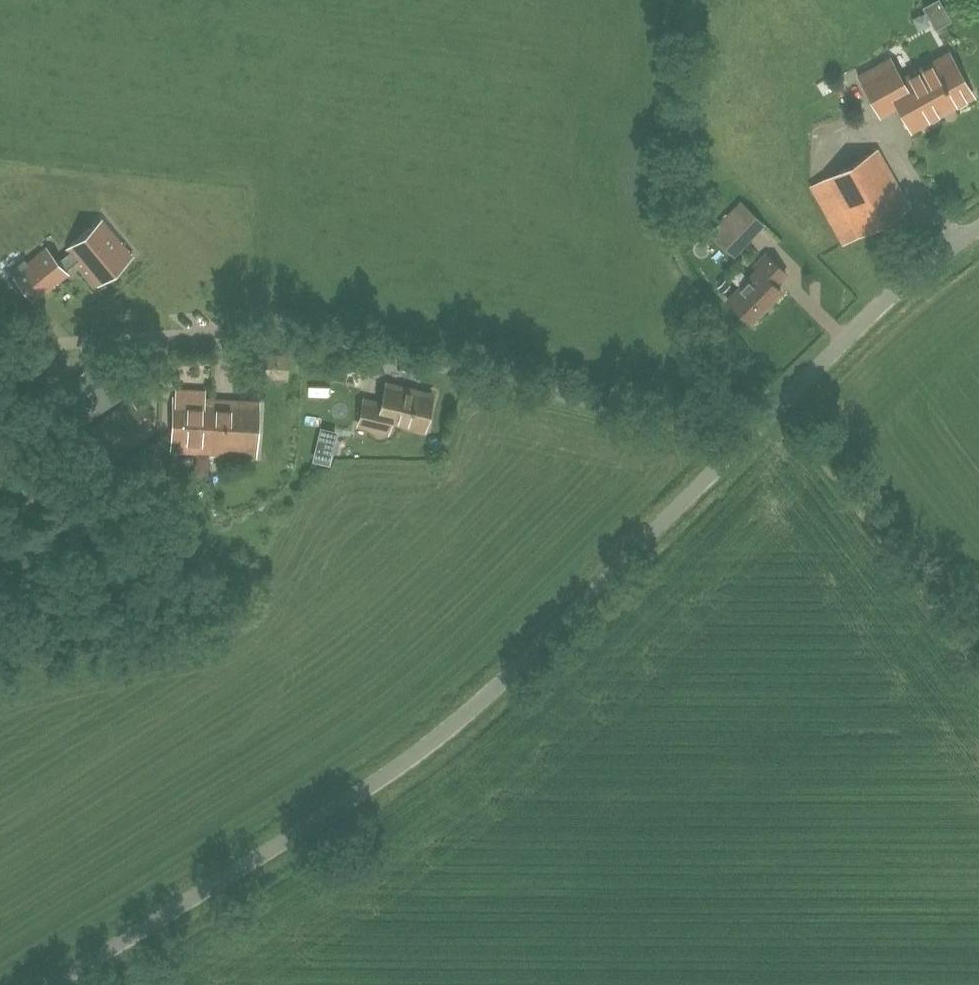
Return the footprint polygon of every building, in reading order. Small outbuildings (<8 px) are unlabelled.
[(889,59),(857,77),(879,116),(896,106),(910,131),(972,96),(948,53),(900,80),(889,59)] [(870,229),(907,208),(910,206),(878,149),(841,169),(810,187),(842,244),(870,229)] [(739,202),(709,233),(730,253),(760,222),(739,202)] [(111,248),(92,225),(66,247),(69,250),(57,260),(46,246),(11,274),(33,300),(67,272),(64,269),(77,259),(80,263),(81,263),(86,269),(86,270),(97,284),(132,255),(120,241),(111,248)] [(766,256),(755,266),(758,269),(728,300),(750,322),(763,310),(761,309),(768,302),(769,304),(781,291),(776,285),(786,275),(766,256)] [(252,377),(287,379),(288,355),(254,353),(252,377)] [(387,435),(391,420),(424,428),(432,395),(386,384),(382,401),(362,396),(355,427),(387,435)] [(258,403),(204,400),(205,389),(174,388),(170,451),(196,452),(196,448),(207,448),(206,453),(255,456),(258,403)] [(136,407),(129,399),(91,428),(114,460),(154,431),(148,423),(156,417),(143,402),(136,407)]
